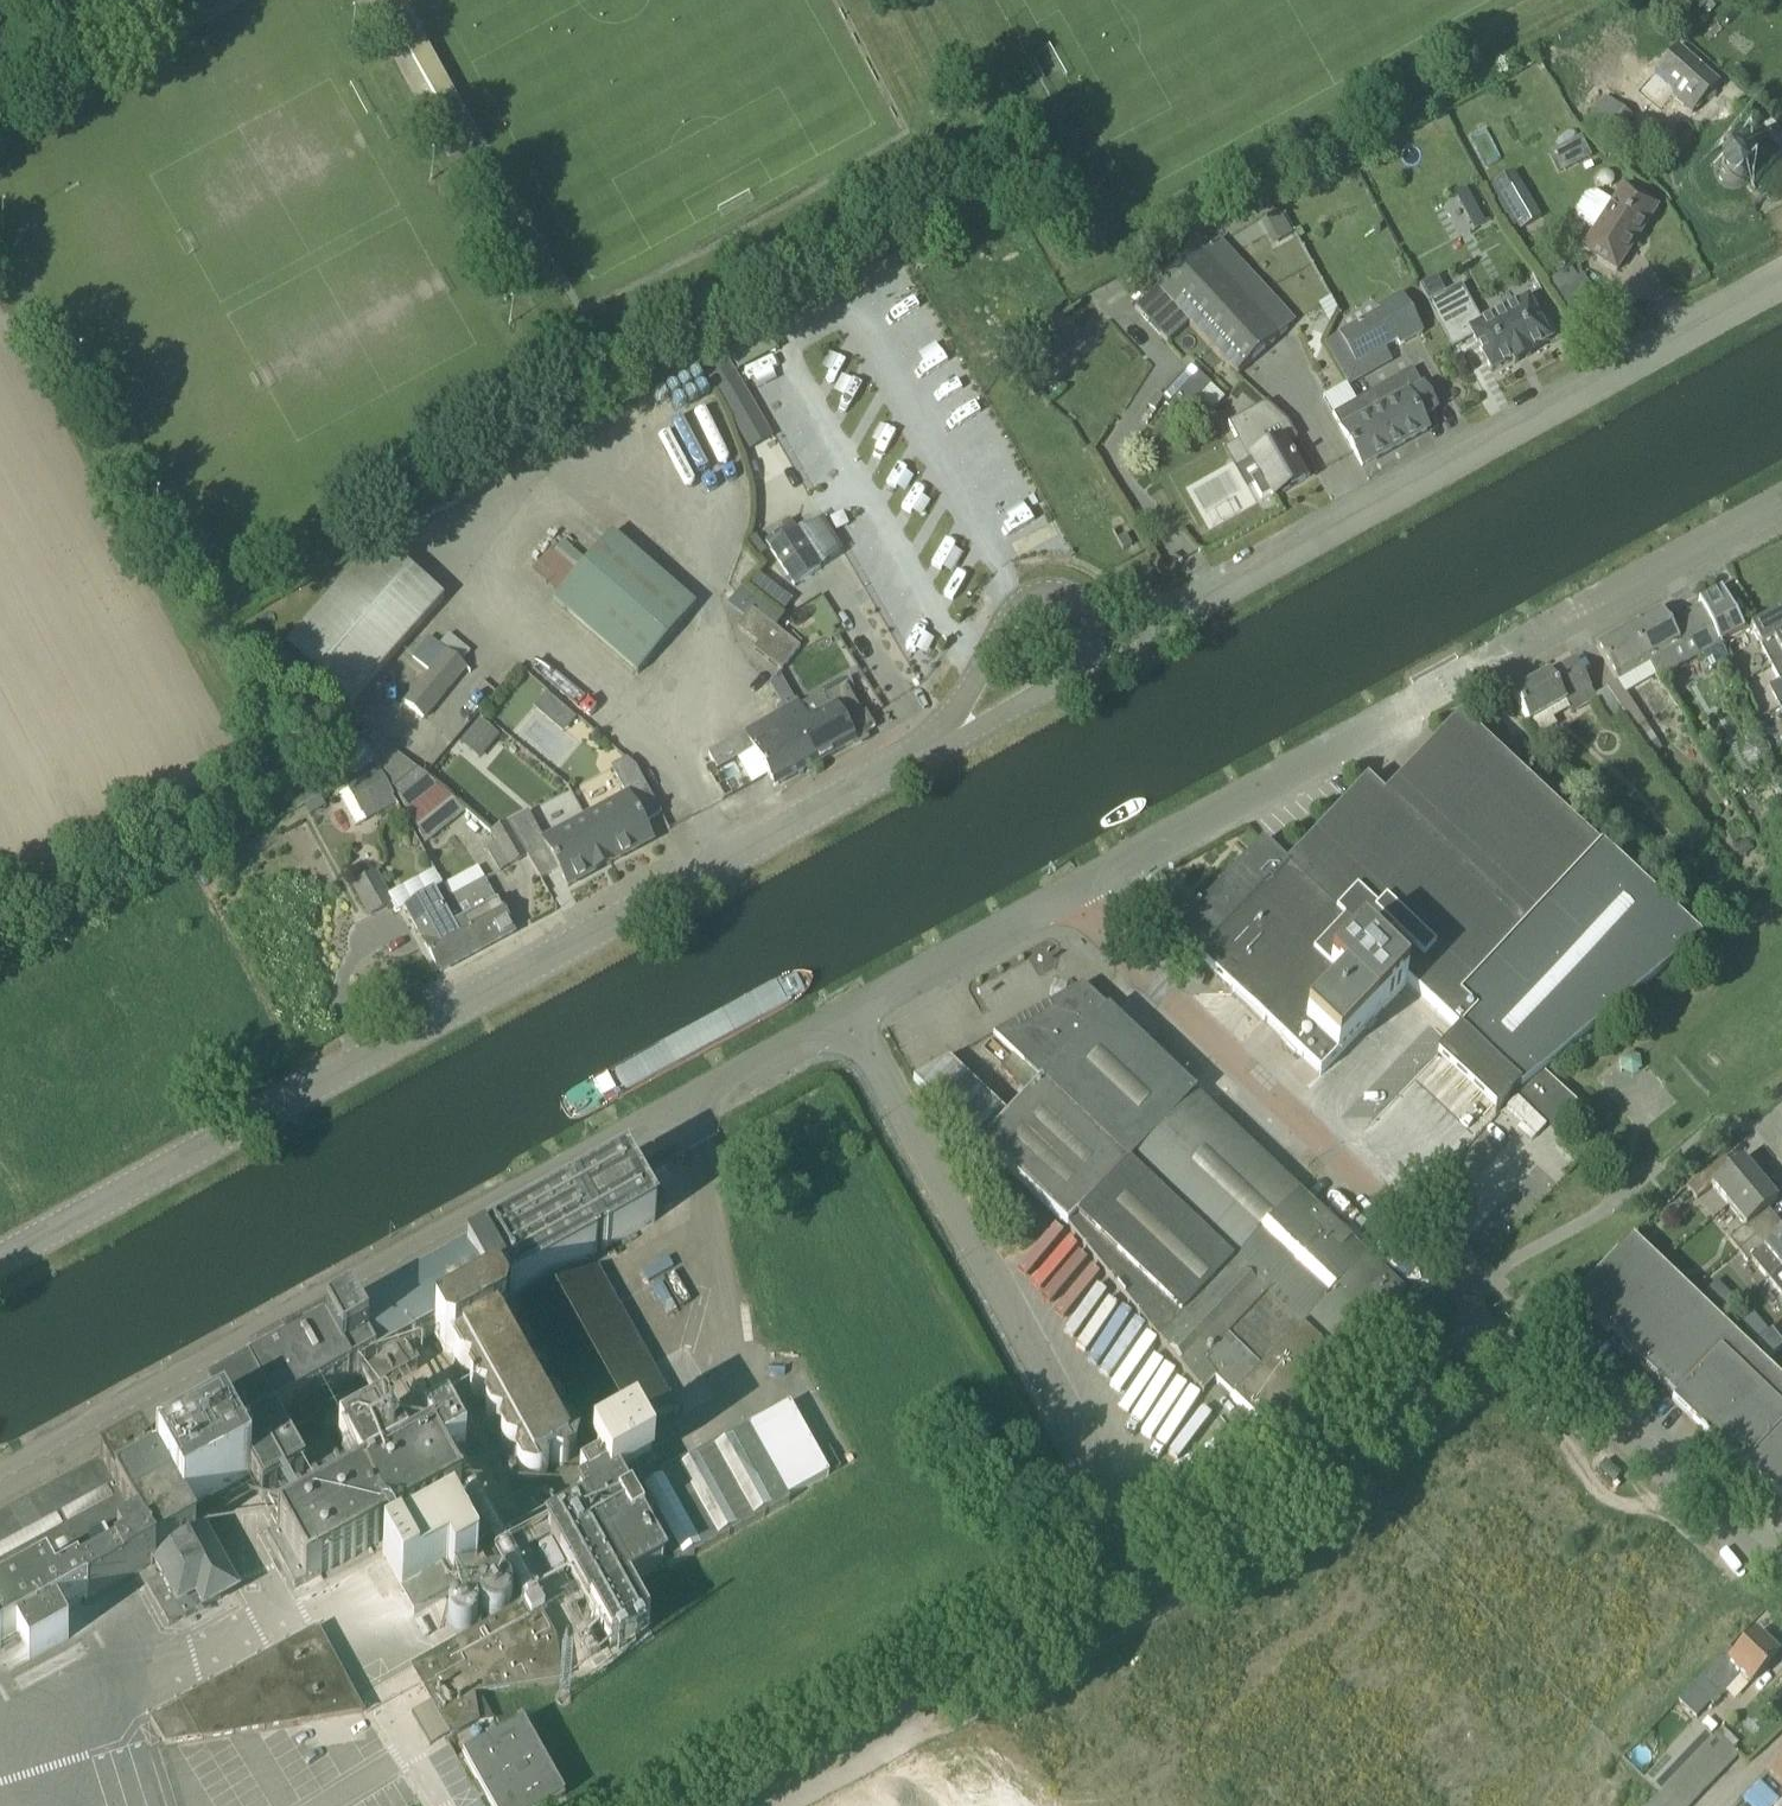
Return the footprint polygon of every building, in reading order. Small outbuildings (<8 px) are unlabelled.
[(1661,110),(1672,97),(1692,114),(1719,83),(1677,47),(1657,70),(1644,85),(1639,91),(1661,110)] [(1610,99),(1585,129),(1603,143),(1627,113),(1610,99)] [(1749,159),(1742,152),(1739,151),(1736,151),(1734,150),(1731,151),(1728,151),(1726,152),(1723,153),(1721,155),(1719,157),(1717,159),(1716,161),(1715,164),(1714,167),(1714,169),(1714,172),(1715,175),(1716,177),(1717,180),(1718,182),(1720,184),(1722,186),(1731,189),(1740,188),(1753,206),(1767,195),(1751,178),(1752,168),(1749,159)] [(1541,217),(1522,184),(1514,172),(1494,183),(1501,196),(1512,216),(1520,229),(1541,217)] [(1576,221),(1593,232),(1582,249),(1616,271),(1657,208),(1623,186),(1613,202),(1595,191),(1586,194),(1575,212),(1576,221)] [(1474,188),(1456,198),(1465,213),(1483,204),(1474,188)] [(1279,212),(1260,223),(1273,245),(1292,235),(1279,212)] [(1155,284),(1157,287),(1189,322),(1234,372),(1279,337),(1296,322),(1220,238),(1202,253),(1199,250),(1155,284)] [(1527,357),(1531,355),(1529,352),(1550,340),(1549,338),(1555,335),(1547,321),(1541,324),(1527,298),(1525,300),(1525,301),(1527,300),(1531,308),(1500,325),(1496,317),(1498,316),(1497,315),(1480,324),(1460,287),(1446,294),(1436,276),(1419,286),(1452,347),(1472,337),(1491,372),(1512,361),(1514,364),(1518,362),(1516,358),(1525,354),(1527,357)] [(1167,343),(1189,322),(1157,287),(1135,307),(1167,343)] [(1380,311),(1338,335),(1355,366),(1384,350),(1397,343),(1399,347),(1423,333),(1401,293),(1377,307),(1380,311)] [(726,358),(704,371),(747,444),(769,430),(726,358)] [(1190,366),(1162,397),(1183,414),(1209,385),(1190,366)] [(1414,369),(1398,377),(1366,396),(1334,415),(1362,466),(1394,448),(1427,430),(1420,418),(1435,409),(1423,387),(1414,369)] [(1243,416),(1247,423),(1243,416),(1228,424),(1249,462),(1254,459),(1261,474),(1251,479),(1261,498),(1272,492),(1274,496),(1305,478),(1286,444),(1297,438),(1290,424),(1265,404),(1243,416)] [(768,546),(794,585),(821,568),(795,528),(768,546)] [(532,570),(558,594),(553,600),(638,674),(696,606),(611,533),(586,562),(563,541),(553,551),(551,549),(532,570)] [(349,704),(370,680),(444,598),(379,539),(284,645),(307,666),(299,675),(328,702),(337,693),(349,704)] [(1722,643),(1721,642),(1744,630),(1721,588),(1698,601),(1702,608),(1669,627),(1659,610),(1628,628),(1648,664),(1655,677),(1656,679),(1701,654),(1710,671),(1728,661),(1720,644),(1722,643)] [(751,609),(745,617),(737,627),(757,644),(772,625),(751,609)] [(1771,666),(1781,660),(1781,610),(1750,626),(1761,646),(1771,666)] [(753,649),(765,659),(784,635),(772,625),(757,644),(753,649)] [(1596,646),(1616,682),(1648,664),(1628,628),(1596,646)] [(800,647),(784,635),(765,659),(781,672),(800,647)] [(412,657),(431,673),(405,704),(423,719),(465,667),(429,637),(412,657)] [(1527,722),(1564,701),(1565,703),(1590,689),(1590,687),(1574,659),(1511,693),(1527,722)] [(1771,666),(1779,681),(1769,687),(1780,707),(1781,706),(1781,660),(1771,666)] [(844,681),(799,706),(797,704),(785,711),(782,705),(775,709),(778,715),(777,715),(787,732),(793,728),(815,765),(856,743),(854,739),(875,728),(866,712),(862,714),(844,681)] [(1607,688),(1594,696),(1597,700),(1609,721),(1622,714),(1620,712),(1607,688)] [(1635,706),(1622,714),(1631,723),(1645,745),(1655,739),(1641,717),(1635,706)] [(708,754),(716,769),(717,770),(753,750),(774,787),(815,765),(793,728),(787,732),(777,715),(708,754)] [(1194,912),(1195,914),(1174,936),(1319,1074),(1405,982),(1440,1016),(1442,1014),(1462,1033),(1450,1044),(1509,1099),(1515,1093),(1518,1089),(1521,1090),(1542,1070),(1698,941),(1601,849),(1600,851),(1477,733),(1459,716),(1384,796),(1367,779),(1286,865),(1262,842),(1261,842),(1262,843),(1199,909),(1198,908),(1194,912)] [(480,759),(499,736),(479,719),(460,743),(480,759)] [(1655,739),(1645,745),(1652,756),(1662,750),(1655,739)] [(466,811),(417,770),(379,740),(368,746),(364,741),(343,753),(355,773),(373,762),(376,766),(389,790),(393,788),(401,802),(425,844),(466,811)] [(626,796),(585,818),(610,864),(611,864),(640,848),(636,842),(649,835),(643,824),(661,815),(636,767),(626,759),(611,767),(626,796)] [(365,781),(360,783),(337,795),(355,827),(397,804),(389,790),(376,766),(361,774),(365,781)] [(544,840),(543,839),(528,812),(508,824),(540,880),(558,870),(568,887),(594,873),(595,873),(598,871),(596,868),(606,863),(607,866),(610,864),(585,818),(544,840)] [(500,872),(526,857),(506,823),(490,833),(496,843),(487,848),(500,872)] [(375,873),(363,880),(352,886),(368,915),(391,902),(375,873)] [(450,899),(479,951),(513,932),(496,901),(485,880),(450,899)] [(479,951),(450,899),(441,904),(434,891),(405,907),(440,972),(479,951)] [(1159,1339),(1299,1192),(1083,986),(993,1036),(1041,1080),(1008,1115),(973,1083),(945,1112),(1069,1229),(1159,1339)] [(1518,1089),(1515,1093),(1559,1133),(1583,1109),(1542,1070),(1521,1090),(1518,1089)] [(1516,1097),(1506,1108),(1536,1136),(1546,1125),(1516,1097)] [(1711,1185),(1728,1206),(1759,1180),(1742,1159),(1733,1167),(1724,1156),(1687,1187),(1696,1198),(1711,1185)] [(626,1169),(573,1198),(602,1251),(655,1221),(626,1169)] [(1738,1250),(1776,1219),(1767,1208),(1777,1201),(1759,1180),(1728,1206),(1745,1227),(1729,1239),(1738,1250)] [(1204,1363),(1334,1225),(1328,1219),(1330,1217),(1329,1216),(1327,1219),(1299,1192),(1159,1339),(1202,1392),(1217,1379),(1204,1363)] [(223,1429),(156,1465),(183,1515),(249,1479),(261,1501),(264,1500),(280,1528),(265,1536),(294,1588),(460,1496),(442,1464),(464,1452),(446,1419),(440,1422),(426,1395),(411,1404),(426,1431),(424,1432),(431,1444),(406,1458),(383,1418),(340,1443),(362,1483),(314,1510),(298,1481),(301,1479),(308,1491),(335,1477),(347,1470),(329,1437),(309,1448),(302,1435),(286,1444),(282,1437),(315,1418),(307,1405),(362,1374),(372,1392),(418,1367),(408,1347),(433,1333),(444,1352),(455,1355),(453,1361),(526,1495),(513,1503),(512,1501),(470,1524),(494,1568),(549,1537),(589,1608),(590,1607),(611,1644),(647,1623),(627,1587),(666,1565),(668,1569),(788,1501),(747,1428),(627,1496),(618,1479),(652,1460),(636,1432),(675,1409),(596,1269),(511,1317),(591,1459),(583,1464),(508,1330),(502,1328),(505,1318),(495,1299),(504,1294),(509,1301),(596,1253),(567,1201),(481,1250),(483,1254),(466,1263),(464,1259),(249,1379),(249,1377),(247,1379),(247,1380),(208,1402),(223,1429)] [(1780,1269),(1781,1267),(1781,1226),(1776,1219),(1738,1250),(1747,1261),(1751,1258),(1768,1279),(1780,1269)] [(1261,1371),(1368,1258),(1334,1225),(1204,1363),(1217,1379),(1236,1397),(1261,1371)] [(1572,1299),(1623,1348),(1683,1285),(1632,1236),(1572,1299)] [(1233,1401),(1268,1434),(1403,1292),(1368,1258),(1261,1371),(1236,1397),(1233,1401)] [(1780,1269),(1768,1279),(1781,1296),(1781,1267),(1780,1269)] [(1558,1285),(1567,1294),(1579,1281),(1570,1272),(1558,1285)] [(1673,1401),(1735,1334),(1719,1319),(1683,1285),(1623,1348),(1675,1397),(1672,1400),(1673,1401)] [(1781,1423),(1781,1380),(1735,1334),(1673,1401),(1741,1467),(1781,1423)] [(1741,1467),(1742,1467),(1745,1464),(1781,1499),(1781,1423),(1741,1467)] [(153,1600),(167,1625),(235,1589),(204,1531),(194,1535),(183,1515),(156,1465),(142,1438),(100,1461),(101,1463),(0,1517),(0,1647),(17,1638),(30,1660),(68,1638),(55,1617),(154,1561),(162,1575),(145,1585),(153,1600)] [(453,1518),(383,1556),(402,1590),(448,1565),(453,1576),(477,1563),(453,1518)] [(470,1694),(560,1678),(553,1637),(532,1600),(414,1667),(453,1737),(475,1724),(494,1721),(483,1700),(472,1701),(470,1694)] [(182,1701),(183,1703),(151,1720),(165,1744),(202,1738),(362,1712),(318,1629),(182,1701)] [(1728,1648),(1692,1686),(1713,1705),(1721,1696),(1722,1698),(1742,1676),(1751,1684),(1777,1654),(1756,1634),(1735,1655),(1728,1648)] [(1694,1755),(1704,1744),(1711,1737),(1697,1723),(1645,1778),(1659,1792),(1663,1788),(1674,1777),(1684,1766),(1694,1755)] [(563,1796),(523,1724),(464,1758),(491,1805),(546,1805),(563,1796)] [(1716,1732),(1711,1737),(1704,1744),(1727,1766),(1738,1754),(1716,1732)] [(1717,1776),(1727,1766),(1704,1744),(1694,1755),(1717,1776)] [(1694,1755),(1684,1766),(1706,1787),(1717,1776),(1694,1755)] [(1781,1786),(1781,1756),(1767,1772),(1781,1786)] [(1706,1787),(1684,1766),(1674,1777),(1696,1798),(1706,1787)] [(1663,1788),(1683,1805),(1689,1805),(1696,1798),(1674,1777),(1663,1788)] [(1663,1788),(1659,1792),(1653,1798),(1661,1805),(1683,1805),(1663,1788)]
